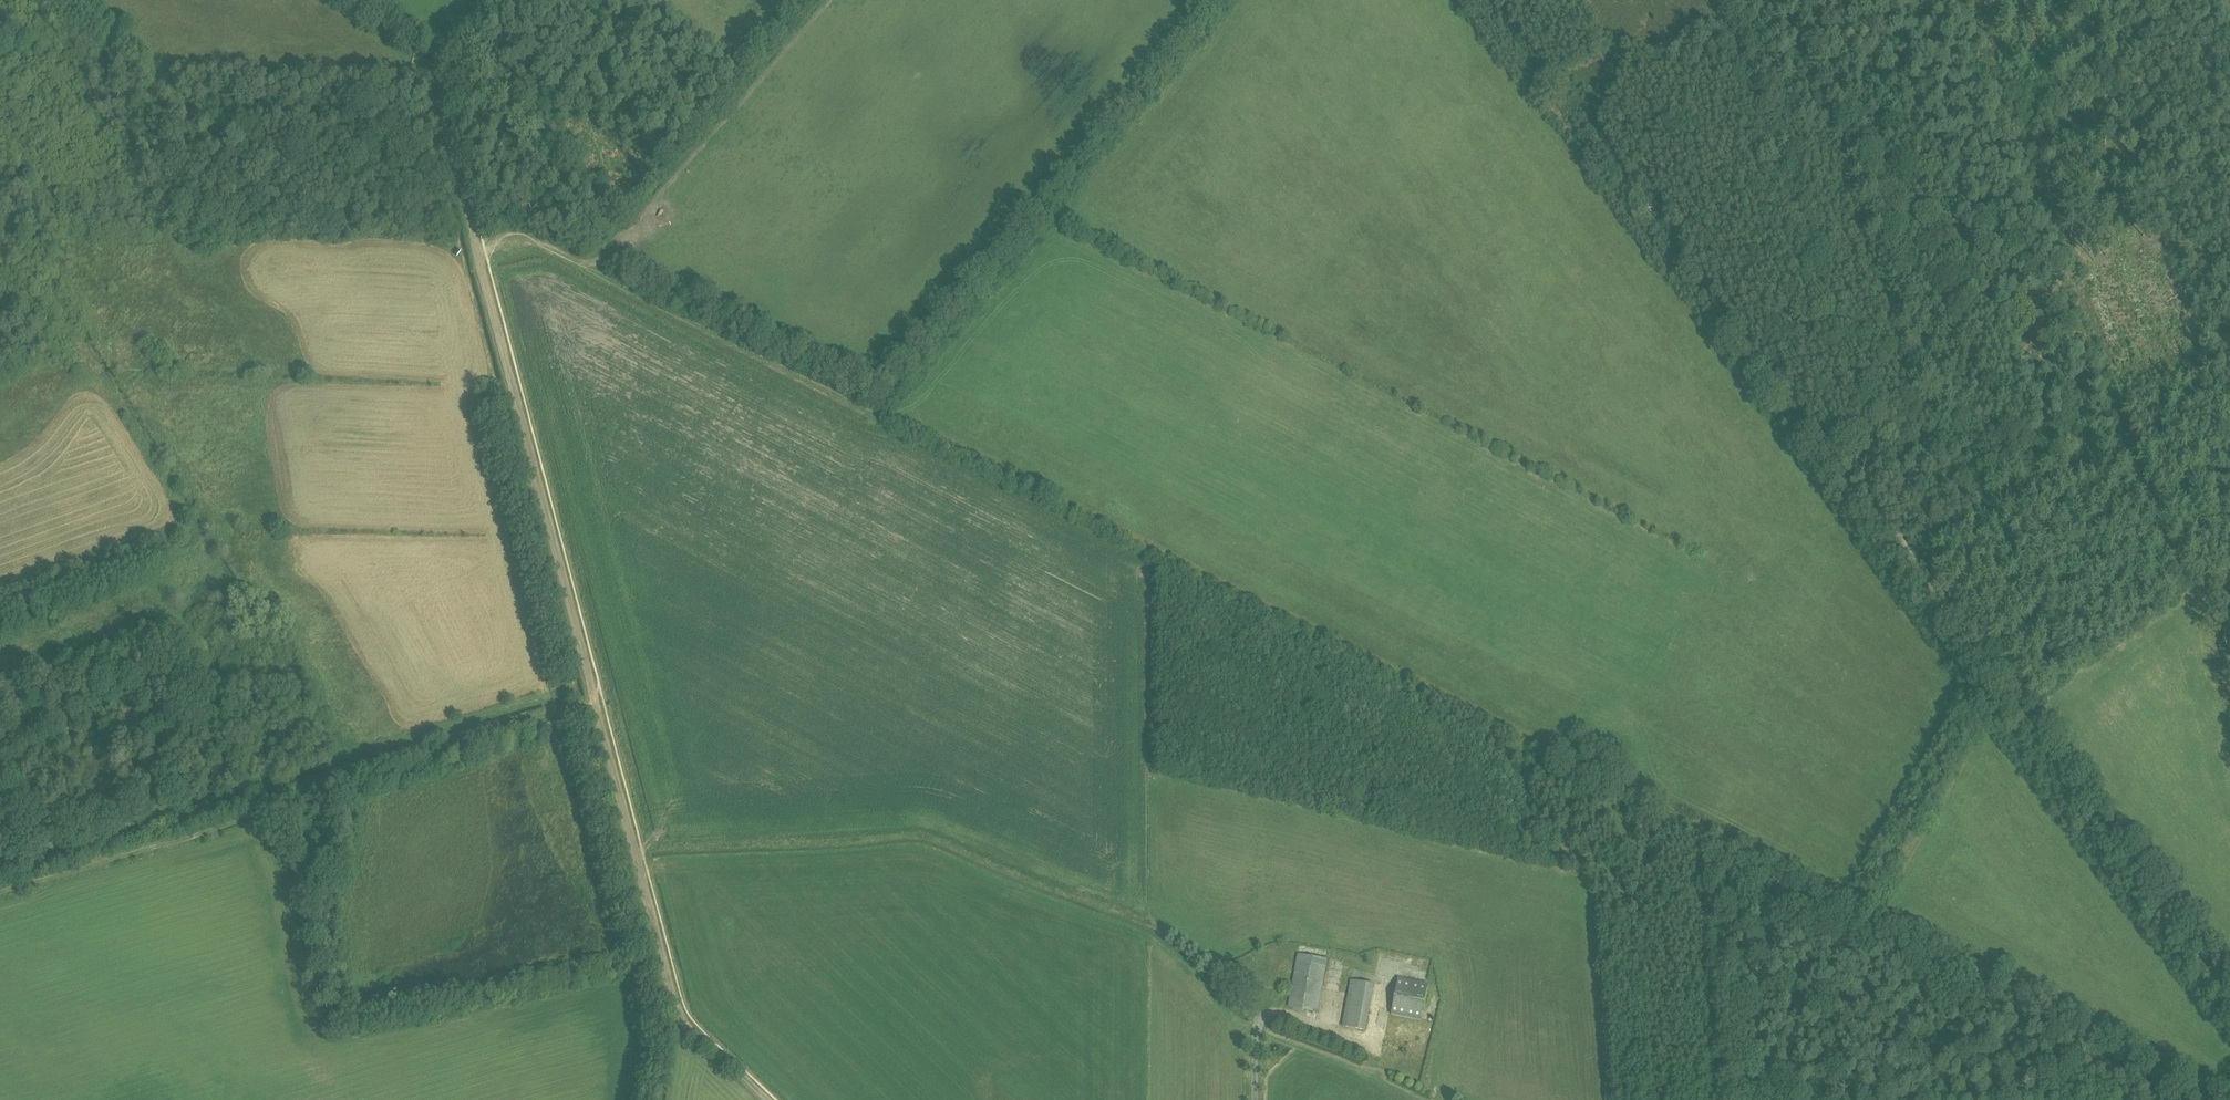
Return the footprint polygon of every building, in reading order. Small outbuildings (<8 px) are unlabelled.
[(1317,1012),(1327,959),(1299,954),(1289,1007),(1317,1012)] [(1428,983),(1398,977),(1391,1014),(1421,1020),(1428,983)] [(1373,984),(1351,980),(1343,1026),(1365,1030),(1373,984)]
